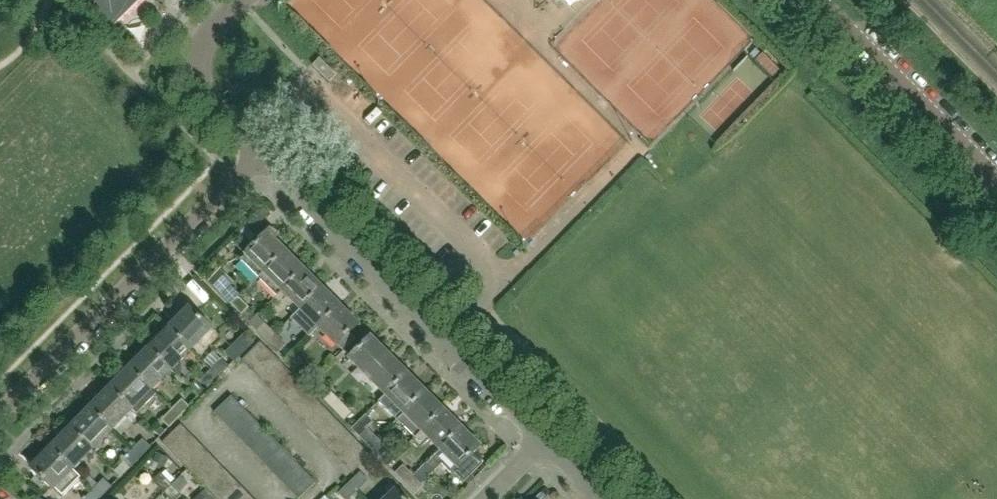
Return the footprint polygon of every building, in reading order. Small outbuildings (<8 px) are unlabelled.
[(110,29),(140,0),(84,0),(83,2),(110,29)] [(336,75),(319,58),(312,65),(329,82),(336,75)] [(257,215),(262,221),(270,213),(264,207),(257,215)] [(256,236),(262,230),(257,225),(251,219),(245,225),(256,236)] [(283,251),(264,232),(244,252),(245,253),(240,258),(258,276),(283,251)] [(276,295),(301,269),(283,251),(258,276),(258,277),(276,295)] [(299,308),(319,288),(301,269),(276,295),(282,290),(299,308)] [(216,271),(207,280),(220,294),(228,287),(230,285),(216,271)] [(238,297),(228,287),(220,294),(230,304),(238,297)] [(318,326),(338,306),(319,288),(299,308),(318,326)] [(248,307),(238,297),(230,304),(240,315),(248,307)] [(349,332),(356,325),(338,306),(318,326),(342,351),(355,338),(349,332)] [(169,329),(189,349),(209,328),(189,309),(169,329)] [(274,334),(264,323),(256,331),(266,341),(274,334)] [(169,369),(189,349),(169,329),(149,349),(169,369)] [(276,351),(284,344),(274,334),(266,341),(276,351)] [(367,376),(387,356),(369,337),(349,357),(367,376)] [(250,369),(268,351),(259,342),(241,360),(250,369)] [(150,389),(151,388),(169,369),(149,349),(130,369),(150,389)] [(258,377),(276,360),(268,351),(250,369),(258,377)] [(301,362),(291,352),(284,359),(294,370),(301,362)] [(386,394),(405,375),(387,356),(367,376),(386,394)] [(218,376),(228,366),(221,359),(211,369),(218,376)] [(267,386),(285,368),(276,360),(258,377),(267,386)] [(275,395),(293,377),(285,368),(267,386),(275,395)] [(156,394),(151,388),(150,389),(130,369),(110,389),(130,409),(131,408),(137,414),(156,394)] [(208,387),(218,376),(211,369),(201,380),(208,387)] [(404,412),(424,393),(423,392),(405,375),(386,394),(404,412)] [(284,404),(302,386),(293,377),(275,395),(284,404)] [(195,380),(189,387),(199,396),(205,390),(195,380)] [(292,412),(310,395),(302,386),(284,404),(292,412)] [(111,429),(130,409),(110,389),(91,409),(111,429)] [(341,403),(331,393),(324,400),(334,410),(341,403)] [(415,438),(442,411),(427,396),(424,393),(404,412),(404,413),(397,420),(415,438)] [(301,421),(319,403),(310,395),(292,412),(301,421)] [(222,422),(239,406),(231,397),(214,413),(222,422)] [(179,417),(189,407),(182,400),(172,410),(179,417)] [(309,430),(327,412),(319,403),(301,421),(309,430)] [(351,414),(341,403),(334,410),(344,421),(351,414)] [(231,431),(248,414),(239,406),(222,422),(231,431)] [(91,449),(111,429),(91,409),(71,429),(91,449)] [(169,427),(179,417),(172,410),(162,420),(169,427)] [(441,449),(460,430),(442,411),(415,438),(413,440),(421,448),(431,439),(441,449)] [(318,439),(336,421),(327,412),(309,430),(318,439)] [(239,439),(256,423),(248,414),(231,431),(239,439)] [(326,447),(344,430),(336,421),(318,439),(326,447)] [(248,448),(265,432),(256,423),(239,439),(248,448)] [(170,451),(188,433),(179,425),(161,442),(170,451)] [(91,449),(71,429),(51,449),(72,469),(91,449)] [(335,456),(353,438),(344,430),(326,447),(335,456)] [(377,440),(367,430),(360,437),(370,447),(377,440)] [(482,464),(473,454),(479,448),(460,430),(441,449),(425,464),(433,472),(441,464),(452,475),(454,473),(463,483),(482,464)] [(256,457),(273,440),(265,432),(248,448),(256,457)] [(178,460),(196,442),(188,433),(170,451),(178,460)] [(343,465),(361,447),(353,438),(335,456),(343,465)] [(140,457),(150,447),(143,440),(133,450),(140,457)] [(265,465),(281,449),(273,440),(256,457),(265,465)] [(387,451),(377,440),(370,447),(380,457),(387,451)] [(187,468),(205,451),(196,442),(178,460),(187,468)] [(352,474),(370,456),(361,447),(343,465),(352,474)] [(81,478),(72,469),(51,449),(31,469),(52,489),(61,498),(81,478)] [(273,474),(290,458),(281,449),(265,465),(273,474)] [(130,467),(140,457),(133,450),(123,460),(130,467)] [(195,477),(213,459),(205,451),(187,468),(195,477)] [(156,452),(152,461),(164,466),(168,458),(156,452)] [(282,483),(298,466),(290,458),(273,474),(282,483)] [(203,486),(222,468),(213,459),(195,477),(203,486)] [(290,491),(307,475),(298,466),(282,483),(290,491)] [(413,477),(403,467),(396,474),(406,484),(413,477)] [(230,477),(222,468),(203,486),(212,494),(230,477)] [(170,486),(159,474),(152,481),(163,493),(170,486)] [(357,490),(367,481),(360,474),(350,483),(357,490)] [(315,484),(307,475),(290,491),(297,498),(300,498),(315,484)] [(170,486),(163,493),(168,498),(175,498),(179,495),(177,494),(188,483),(180,476),(170,486)] [(239,485),(230,477),(212,494),(216,498),(225,498),(239,485)] [(423,487),(413,477),(406,484),(416,494),(423,487)] [(101,497),(111,487),(104,480),(94,490),(101,497)] [(350,483),(340,493),(346,498),(348,498),(357,490),(350,483)] [(247,494),(239,485),(225,498),(242,498),(247,494)] [(94,490),(85,498),(99,498),(101,497),(94,490)] [(395,490),(385,498),(404,498),(395,490)]
